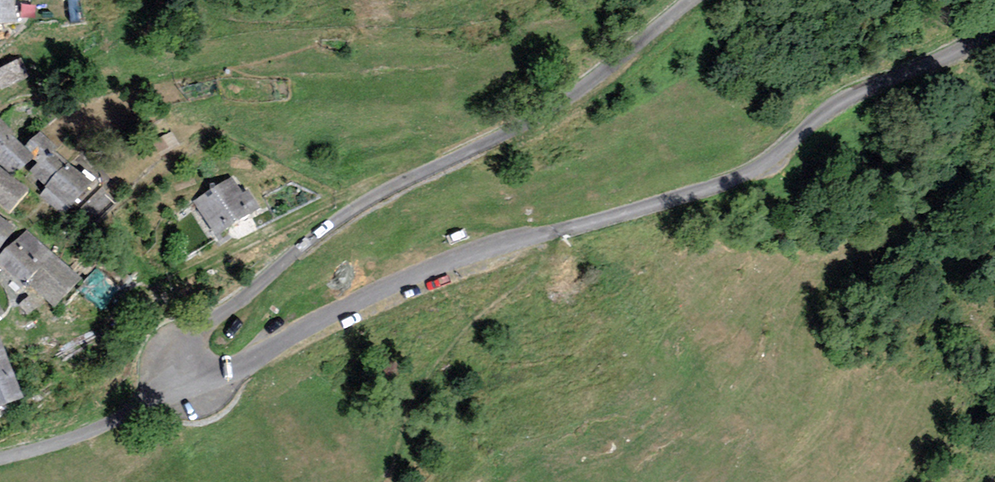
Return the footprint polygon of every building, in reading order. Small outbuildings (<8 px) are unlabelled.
[(15,21),(13,0),(0,0),(0,23),(15,21)] [(20,58),(0,69),(0,85),(2,89),(29,75),(20,58)] [(0,120),(0,163),(11,175),(32,155),(0,120)] [(179,145),(172,132),(154,141),(161,154),(179,145)] [(55,147),(41,134),(26,146),(40,162),(31,171),(70,206),(90,182),(68,165),(52,150),(55,147)] [(0,167),(0,204),(8,211),(26,190),(0,167)] [(242,195),(231,179),(196,202),(217,234),(258,207),(248,191),(242,195)] [(0,217),(0,242),(13,229),(0,217)] [(26,230),(0,257),(0,265),(22,286),(28,280),(53,304),(77,279),(26,230)] [(120,287),(97,268),(80,289),(103,308),(120,287)] [(37,306),(28,296),(19,304),(27,314),(37,306)] [(0,340),(0,404),(22,395),(0,340)]
